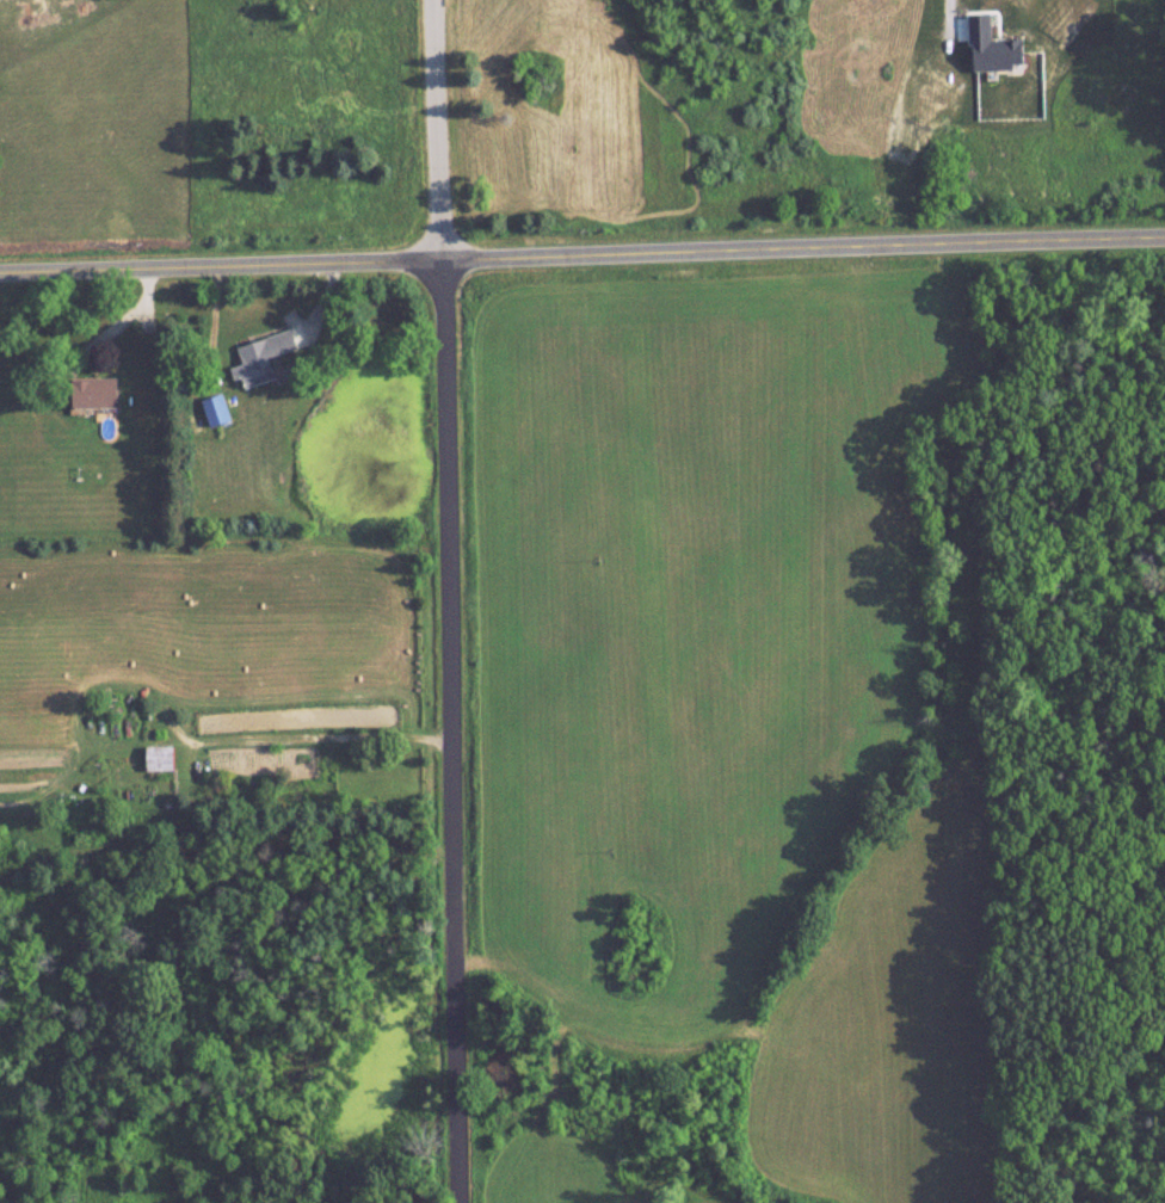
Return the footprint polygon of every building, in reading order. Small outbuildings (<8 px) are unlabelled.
[(238,346),(243,365),(230,369),(234,381),(244,378),(247,388),(279,379),(273,358),(300,350),(294,330),(238,346)] [(122,378),(76,378),(76,409),(122,409),(122,378)] [(175,769),(175,744),(145,744),(145,769),(175,769)]
